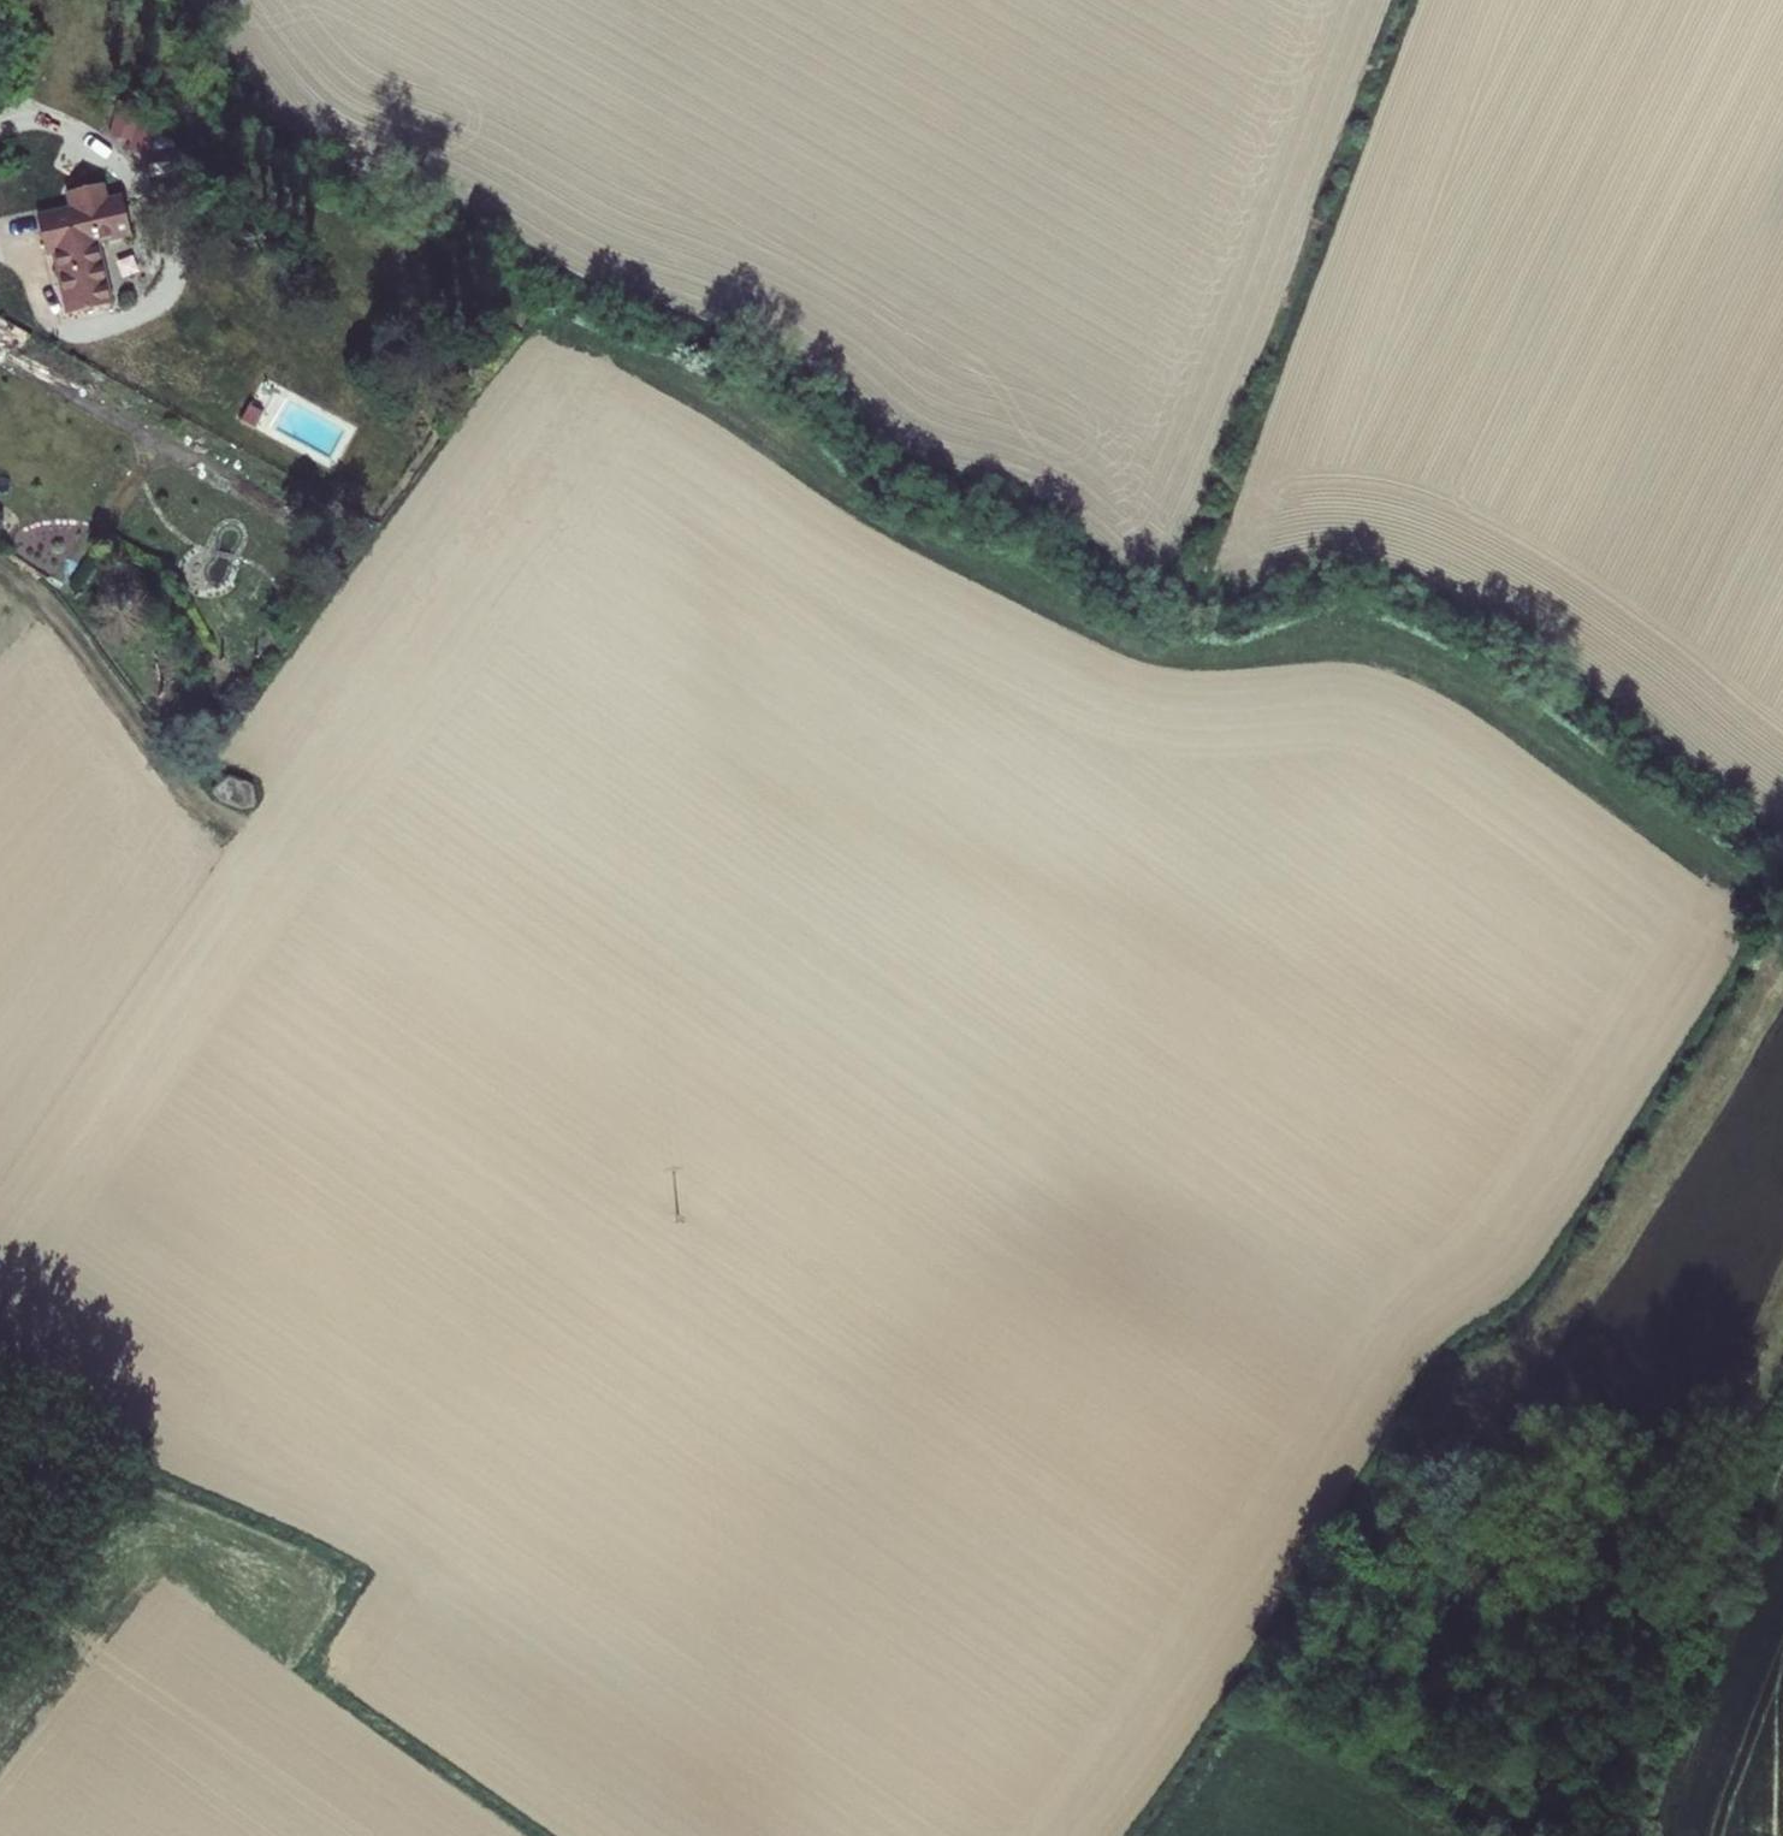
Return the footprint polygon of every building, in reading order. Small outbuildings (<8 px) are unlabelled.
[(109,200),(105,185),(65,193),(68,209),(37,217),(47,258),(52,258),(65,317),(114,306),(101,246),(135,239),(125,197),(109,200)] [(221,780),(214,786),(213,787),(213,788),(212,789),(212,790),(213,790),(213,791),(222,801),(231,805),(241,808),(254,806),(255,806),(256,805),(257,804),(257,803),(257,802),(255,793),(253,784),(253,783),(253,782),(252,782),(251,781),(241,777),(231,774),(229,774),(228,774),(221,780)]
